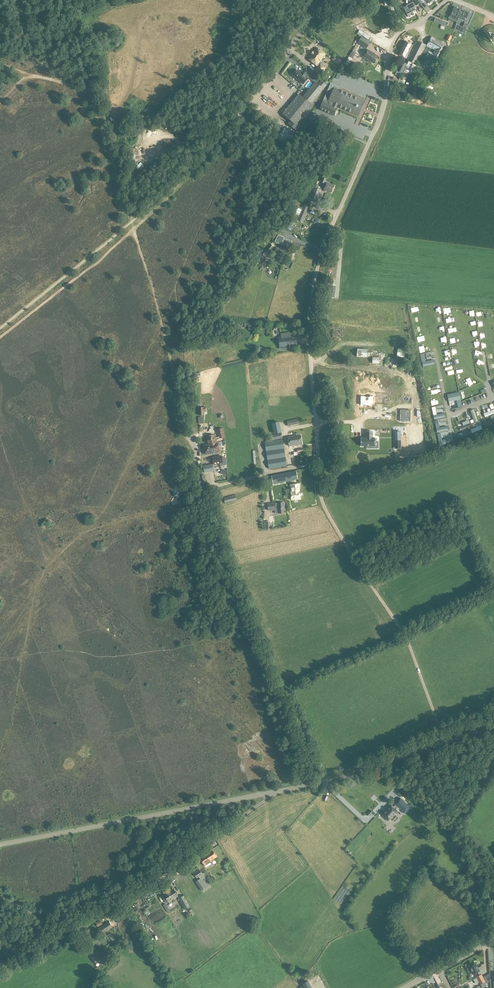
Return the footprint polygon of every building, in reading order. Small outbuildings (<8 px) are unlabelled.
[(415,12),(413,8),(415,7),(413,2),(406,6),(407,8),(405,9),(408,16),(415,12)] [(448,19),(457,22),(458,19),(461,12),(460,11),(460,10),(453,7),(450,15),(451,16),(450,17),(449,17),(448,19)] [(458,19),(465,22),(466,20),(465,19),(465,18),(466,19),(469,13),(463,11),(463,12),(461,12),(458,19)] [(491,35),(487,33),(485,38),(487,44),(491,42),(493,43),(493,32),(493,34),(491,35)] [(370,43),(362,37),(358,43),(366,49),(370,43)] [(426,55),(431,57),(437,60),(445,45),(431,37),(426,46),(434,51),(433,53),(428,51),(426,55)] [(401,46),(399,49),(405,52),(406,51),(409,53),(413,45),(403,41),(402,44),(401,43),(399,46),(401,46)] [(408,61),(416,65),(426,45),(417,41),(410,55),(408,59),(408,61)] [(318,48),(317,49),(317,48),(314,52),(313,52),(311,55),(312,55),(309,59),(317,66),(317,65),(319,66),(314,72),(320,76),(320,75),(322,77),(326,72),(324,71),(325,68),(320,64),(320,65),(318,63),(325,55),(321,51),(321,50),(320,49),(319,48),(318,48)] [(408,54),(409,53),(406,51),(405,52),(399,49),(397,54),(406,59),(406,58),(408,59),(410,55),(408,54)] [(368,50),(363,57),(374,64),(378,57),(368,50)] [(352,59),(349,57),(346,61),(344,64),(348,66),(352,59)] [(302,74),(297,70),(293,75),(303,84),(308,79),(311,74),(306,70),(302,74)] [(303,98),(299,95),(283,115),(291,121),(289,124),(295,129),(308,114),(316,103),(314,101),(327,85),(322,81),(319,85),(316,83),(303,98)] [(328,102),(359,116),(365,101),(338,89),(339,87),(331,84),(323,100),(328,102)] [(431,89),(422,84),(417,95),(426,98),(429,93),(429,94),(431,91),(430,90),(431,89)] [(309,115),(308,114),(295,129),(298,132),(309,115)] [(334,186),(327,183),(325,182),(326,179),(323,178),(321,182),(323,183),(322,186),(325,187),(324,190),(332,193),(334,186)] [(318,201),(322,190),(314,187),(310,198),(318,201)] [(305,201),(302,208),(298,206),(292,219),(297,221),(303,223),(311,203),(305,201)] [(277,237),(275,241),(275,242),(282,244),(281,245),(289,248),(292,240),(279,236),(278,237),(277,237)] [(287,257),(288,251),(276,248),(275,254),(277,255),(277,257),(280,258),(280,256),(283,256),(287,257)] [(281,334),(281,337),(278,337),(279,347),(287,346),(287,348),(291,348),(291,346),(295,345),(294,336),(289,337),(288,333),(281,334)] [(395,354),(403,355),(404,346),(397,345),(395,354)] [(375,363),(376,363),(376,354),(371,354),(368,354),(363,354),(362,362),(368,363),(368,368),(375,369),(375,363)] [(377,355),(377,363),(391,363),(391,355),(377,355)] [(411,388),(411,376),(379,375),(379,386),(411,388)] [(456,400),(460,400),(459,393),(447,395),(449,402),(456,400)] [(361,397),(361,404),(372,404),(372,402),(382,402),(382,395),(370,395),(370,397),(361,397)] [(199,407),(199,415),(205,415),(205,412),(207,412),(207,407),(199,407)] [(401,410),(401,419),(411,419),(411,410),(401,410)] [(282,432),(280,422),(272,424),(274,434),(282,432)] [(366,438),(361,438),(361,446),(369,446),(370,448),(374,448),(374,446),(375,446),(375,438),(372,438),(372,431),(366,431),(366,438)] [(457,439),(469,435),(467,431),(456,435),(457,439)] [(209,445),(204,446),(206,455),(212,453),(212,454),(220,452),(217,440),(219,440),(219,438),(218,437),(215,438),(214,435),(213,434),(210,435),(210,436),(207,437),(209,445)] [(302,444),(301,435),(288,437),(289,446),(302,444)] [(442,441),(439,442),(438,442),(440,446),(452,441),(450,437),(442,441)] [(287,466),(283,440),(265,443),(269,469),(287,466)] [(214,465),(220,463),(220,466),(226,465),(225,457),(222,458),(221,456),(213,458),(214,465)] [(296,471),(272,476),(273,484),(298,479),(296,471)] [(300,499),(299,491),(299,489),(300,488),(300,486),(299,485),(291,485),(292,500),(300,499)] [(225,503),(237,500),(235,495),(224,498),(225,503)] [(276,510),(276,509),(278,509),(279,514),(285,513),(284,503),(268,504),(268,511),(276,510)] [(371,784),(376,792),(384,787),(379,780),(371,784)] [(376,805),(383,802),(381,797),(374,801),(376,805)] [(393,807),(395,809),(397,807),(405,814),(411,808),(401,799),(395,804),(393,807)] [(395,809),(391,805),(382,815),(388,821),(397,811),(399,809),(397,807),(395,809)] [(213,851),(206,855),(200,859),(205,866),(213,861),(212,860),(216,857),(213,851)] [(197,878),(203,875),(199,870),(194,873),(197,878)] [(201,878),(196,882),(202,891),(208,887),(201,878)] [(164,895),(166,898),(164,899),(166,903),(178,896),(173,889),(164,895)] [(190,907),(184,895),(179,898),(185,910),(190,907)] [(118,923),(126,918),(123,913),(115,918),(118,923)] [(109,922),(96,930),(99,936),(113,927),(109,922)] [(92,940),(97,936),(93,930),(88,933),(92,940)] [(88,953),(90,956),(94,963),(98,961),(92,950),(88,953)] [(112,956),(106,950),(99,956),(104,962),(112,956)] [(482,967),(478,968),(475,963),(469,967),(473,975),(478,972),(479,975),(484,972),(482,967)] [(485,982),(483,977),(481,975),(476,977),(480,984),(485,982)]
